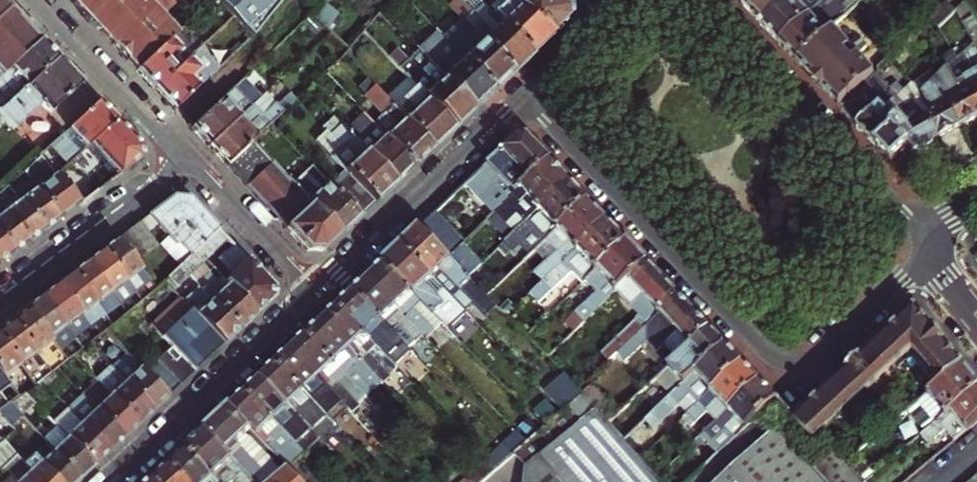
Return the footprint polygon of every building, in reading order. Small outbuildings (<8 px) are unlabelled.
[(134,69),(176,28),(158,9),(168,0),(69,0),(90,22),(134,69)] [(277,0),(220,0),(252,31),(277,0)] [(301,6),(309,14),(320,0),(306,0),(301,6)] [(510,72),(521,62),(530,53),(497,20),(484,6),(473,16),(463,6),(457,0),(455,0),(448,8),(459,19),(510,72)] [(463,6),(473,16),(484,6),(478,0),(469,0),(463,6)] [(503,15),(497,20),(530,53),(540,44),(549,35),(509,0),(489,0),(503,15)] [(549,35),(559,25),(566,19),(565,6),(558,0),(509,0),(549,35)] [(785,0),(745,0),(740,5),(751,16),(759,25),(785,0)] [(759,25),(768,34),(777,44),(824,0),(785,0),(759,25)] [(777,44),(786,53),(796,64),(832,29),(841,21),(848,14),(835,0),(824,0),(777,44)] [(34,40),(0,5),(0,71),(34,40)] [(502,80),(510,72),(459,19),(445,32),(440,27),(435,32),(440,37),(490,91),(502,80)] [(851,49),(860,41),(841,21),(832,29),(851,49)] [(152,88),(174,67),(169,61),(185,46),(186,38),(176,28),(134,69),(142,78),(152,88)] [(171,109),(193,87),(186,79),(202,63),(203,55),(223,36),(215,28),(174,67),(152,88),(161,98),(171,109)] [(830,99),(855,125),(879,103),(887,96),(891,92),(884,83),(876,76),(858,56),(866,48),(860,41),(851,49),(832,29),(796,64),(830,99)] [(482,99),(490,91),(440,37),(426,49),(421,44),(415,49),(420,54),(472,108),(482,99)] [(53,58),(44,49),(35,39),(34,40),(0,71),(0,108),(1,107),(53,58)] [(953,62),(976,106),(976,52),(974,46),(971,43),(953,62)] [(472,108),(420,54),(406,67),(401,62),(395,68),(410,84),(451,127),(462,118),(472,108)] [(40,104),(48,113),(64,130),(94,102),(74,80),(53,58),(1,107),(18,125),(40,104)] [(961,127),(972,121),(976,118),(976,106),(953,62),(936,80),(937,82),(961,127)] [(934,115),(922,94),(914,102),(891,77),(884,83),(891,92),(900,101),(908,110),(896,122),(891,127),(909,147),(914,153),(928,145),(938,139),(928,119),(934,115)] [(239,87),(235,82),(187,126),(196,136),(205,145),(249,105),(235,91),(239,87)] [(930,86),(922,94),(934,115),(928,119),(938,139),(946,135),(961,127),(937,82),(930,86)] [(410,84),(388,106),(428,149),(439,139),(451,127),(410,84)] [(284,141),(321,107),(302,87),(278,110),(266,122),(284,141)] [(428,149),(388,106),(371,88),(363,95),(394,128),(385,137),(412,165),(421,156),(428,149)] [(258,115),(271,102),(262,92),(249,105),(258,115)] [(900,101),(891,92),(887,96),(896,105),(900,101)] [(896,105),(887,96),(879,103),(888,113),(896,105)] [(64,130),(51,143),(58,150),(72,138),(82,148),(112,120),(103,111),(94,102),(64,130)] [(222,163),(247,140),(266,122),(278,110),(271,102),(258,115),(249,105),(205,145),(213,154),(222,163)] [(875,146),(891,163),(909,147),(891,127),(896,122),(888,113),(879,103),(855,125),(859,129),(875,146)] [(26,134),(48,113),(40,104),(18,125),(26,134)] [(367,118),(348,136),(393,183),(403,173),(412,165),(385,137),(367,118)] [(126,135),(112,120),(82,148),(53,175),(76,207),(137,161),(140,150),(126,135)] [(393,183),(348,136),(333,120),(323,128),(339,145),(329,154),(343,168),(324,185),(355,218),(373,200),(393,183)] [(445,257),(489,217),(548,161),(525,137),(516,137),(473,178),(419,229),(445,257)] [(324,247),(335,237),(276,171),(247,140),(222,163),(304,252),(318,253),(324,247)] [(23,177),(42,160),(38,154),(19,172),(23,177)] [(345,227),(355,218),(324,185),(310,170),(304,175),(289,159),(276,171),(335,237),(345,227)] [(528,217),(567,181),(548,161),(489,217),(497,225),(518,206),(528,217)] [(19,172),(5,185),(9,191),(23,177),(19,172)] [(76,207),(53,175),(32,190),(56,222),(65,215),(76,207)] [(545,239),(586,201),(567,181),(528,217),(507,237),(516,246),(535,228),(545,239)] [(9,191),(5,185),(0,190),(0,199),(9,191)] [(56,222),(32,190),(16,201),(40,234),(49,227),(56,222)] [(167,232),(185,257),(215,229),(179,190),(150,212),(146,216),(161,236),(167,232)] [(16,201),(2,212),(26,244),(37,236),(40,234),(16,201)] [(605,223),(586,201),(545,239),(554,249),(531,271),(541,281),(605,223)] [(12,255),(22,247),(26,244),(2,212),(0,209),(0,239),(12,255)] [(135,223),(115,238),(132,261),(151,245),(135,223)] [(626,244),(605,223),(541,281),(550,291),(574,269),(586,281),(626,244)] [(535,228),(516,246),(526,257),(545,239),(535,228)] [(185,257),(163,277),(173,288),(226,240),(215,229),(185,257)] [(482,296),(445,257),(419,229),(409,239),(400,247),(445,293),(451,300),(461,291),(476,307),(481,302),(478,300),(482,296)] [(132,261),(115,238),(109,243),(100,250),(122,281),(131,274),(140,286),(147,281),(132,261)] [(6,259),(12,255),(0,239),(0,264),(6,259)] [(645,265),(626,244),(586,281),(596,291),(574,312),(583,322),(614,293),(645,265)] [(223,282),(225,284),(253,314),(262,306),(271,298),(272,289),(232,247),(218,261),(231,275),(223,282)] [(437,301),(445,293),(400,247),(391,256),(383,264),(421,304),(449,334),(459,323),(437,301)] [(122,281),(100,250),(92,255),(84,261),(107,292),(116,286),(125,299),(132,294),(122,281)] [(76,267),(69,273),(98,312),(101,317),(117,305),(107,292),(84,261),(76,267)] [(368,277),(382,292),(385,288),(399,303),(396,306),(417,329),(424,322),(413,311),(421,304),(383,264),(375,271),(368,277)] [(675,297),(645,265),(614,293),(641,321),(636,325),(632,321),(614,338),(621,347),(641,329),(675,297)] [(60,280),(54,285),(77,315),(85,309),(91,317),(98,312),(69,273),(60,280)] [(204,273),(193,283),(237,330),(244,323),(253,314),(225,284),(217,290),(215,285),(204,273)] [(385,288),(382,292),(368,277),(361,284),(354,291),(403,342),(417,329),(396,306),(399,303),(385,288)] [(193,283),(176,299),(219,345),(228,338),(237,330),(193,283)] [(46,290),(39,295),(62,326),(71,319),(78,328),(83,324),(77,315),(54,285),(46,290)] [(137,300),(132,294),(125,299),(116,286),(107,292),(117,305),(123,313),(137,300)] [(388,356),(403,342),(354,291),(347,298),(339,305),(377,345),(388,356)] [(31,302),(23,307),(46,338),(55,331),(62,340),(68,335),(62,326),(39,295),(31,302)] [(707,330),(675,297),(641,329),(645,334),(649,330),(676,359),(707,330)] [(143,374),(165,397),(193,370),(219,345),(176,299),(147,325),(169,347),(154,361),(156,362),(143,374)] [(377,345),(339,305),(332,311),(324,319),(373,371),(382,362),(371,350),(377,345)] [(46,338),(23,307),(15,314),(6,320),(31,353),(48,340),(46,338)] [(792,419),(773,400),(757,414),(785,445),(802,445),(909,346),(940,382),(961,365),(913,307),(792,419)] [(85,309),(77,315),(83,324),(91,317),(85,309)] [(315,328),(308,334),(346,375),(354,367),(365,378),(373,371),(324,319),(315,328)] [(15,365),(31,353),(6,320),(0,325),(0,345),(15,365)] [(126,355),(103,330),(95,337),(118,362),(126,355)] [(722,346),(707,330),(676,359),(667,367),(682,383),(722,346)] [(346,375),(308,334),(300,342),(293,349),(342,400),(351,392),(340,381),(346,375)] [(15,365),(0,345),(0,376),(15,365)] [(738,363),(722,346),(682,383),(663,401),(647,415),(639,423),(647,432),(691,392),(698,400),(738,363)] [(336,407),(342,400),(293,349),(285,356),(278,363),(317,403),(325,395),(336,407)] [(15,365),(21,373),(37,361),(31,353),(15,365)] [(114,373),(149,411),(157,404),(165,397),(143,374),(130,359),(114,373)] [(317,403),(278,363),(270,371),(262,378),(312,429),(321,421),(310,409),(317,403)] [(755,381),(738,363),(698,400),(679,417),(684,422),(688,418),(692,423),(706,409),(715,418),(755,381)] [(892,420),(900,430),(925,410),(935,422),(976,388),(976,384),(961,365),(940,382),(892,420)] [(142,418),(149,411),(114,373),(109,378),(110,378),(118,387),(108,396),(135,425),(142,418)] [(100,387),(108,396),(118,387),(110,378),(100,387)] [(255,384),(247,393),(303,452),(319,437),(312,429),(262,378),(255,384)] [(773,400),(755,381),(715,418),(697,435),(701,439),(705,435),(718,449),(757,414),(773,400)] [(135,425),(108,396),(100,387),(97,384),(92,389),(94,392),(85,400),(121,438),(128,432),(135,425)] [(952,441),(976,422),(976,388),(935,422),(922,433),(928,441),(943,429),(952,441)] [(303,452),(247,393),(240,399),(231,408),(253,431),(288,467),(303,452)] [(647,415),(663,401),(655,393),(639,406),(647,415)] [(325,395),(317,403),(327,414),(336,407),(325,395)] [(620,440),(612,432),(581,398),(516,454),(527,466),(524,481),(658,481),(620,440)] [(113,445),(121,438),(85,400),(71,413),(106,452),(113,445)] [(310,409),(321,421),(327,414),(317,403),(310,409)] [(647,415),(639,406),(612,432),(620,440),(639,423),(647,415)] [(253,431),(231,408),(228,410),(223,414),(245,438),(250,433),(253,431)] [(106,452),(71,413),(56,427),(91,466),(98,459),(106,452)] [(243,439),(245,438),(223,414),(214,423),(204,432),(251,481),(260,472),(245,456),(252,449),(243,439)] [(757,414),(718,449),(713,454),(702,463),(713,476),(764,429),(775,441),(778,445),(785,445),(757,414)] [(11,434),(0,422),(0,443),(11,434)] [(85,472),(91,466),(56,427),(41,439),(78,479),(85,472)] [(185,451),(212,480),(214,481),(232,481),(252,481),(251,481),(204,432),(195,442),(185,451)] [(705,435),(701,439),(713,454),(718,449),(705,435)] [(850,435),(832,450),(842,461),(859,446),(850,435)] [(41,439),(36,444),(27,452),(32,457),(55,481),(74,481),(78,479),(41,439)] [(731,481),(859,481),(842,461),(832,450),(807,469),(778,445),(775,441),(731,481)] [(32,457),(23,465),(9,447),(0,454),(0,473),(7,481),(55,481),(32,457)] [(185,451),(176,459),(169,466),(184,481),(209,481),(212,480),(185,451)] [(152,481),(184,481),(169,466),(160,475),(152,481)] [(959,481),(976,481),(976,467),(959,481)] [(274,481),(302,481),(289,468),(286,471),(281,476),(274,481)]
